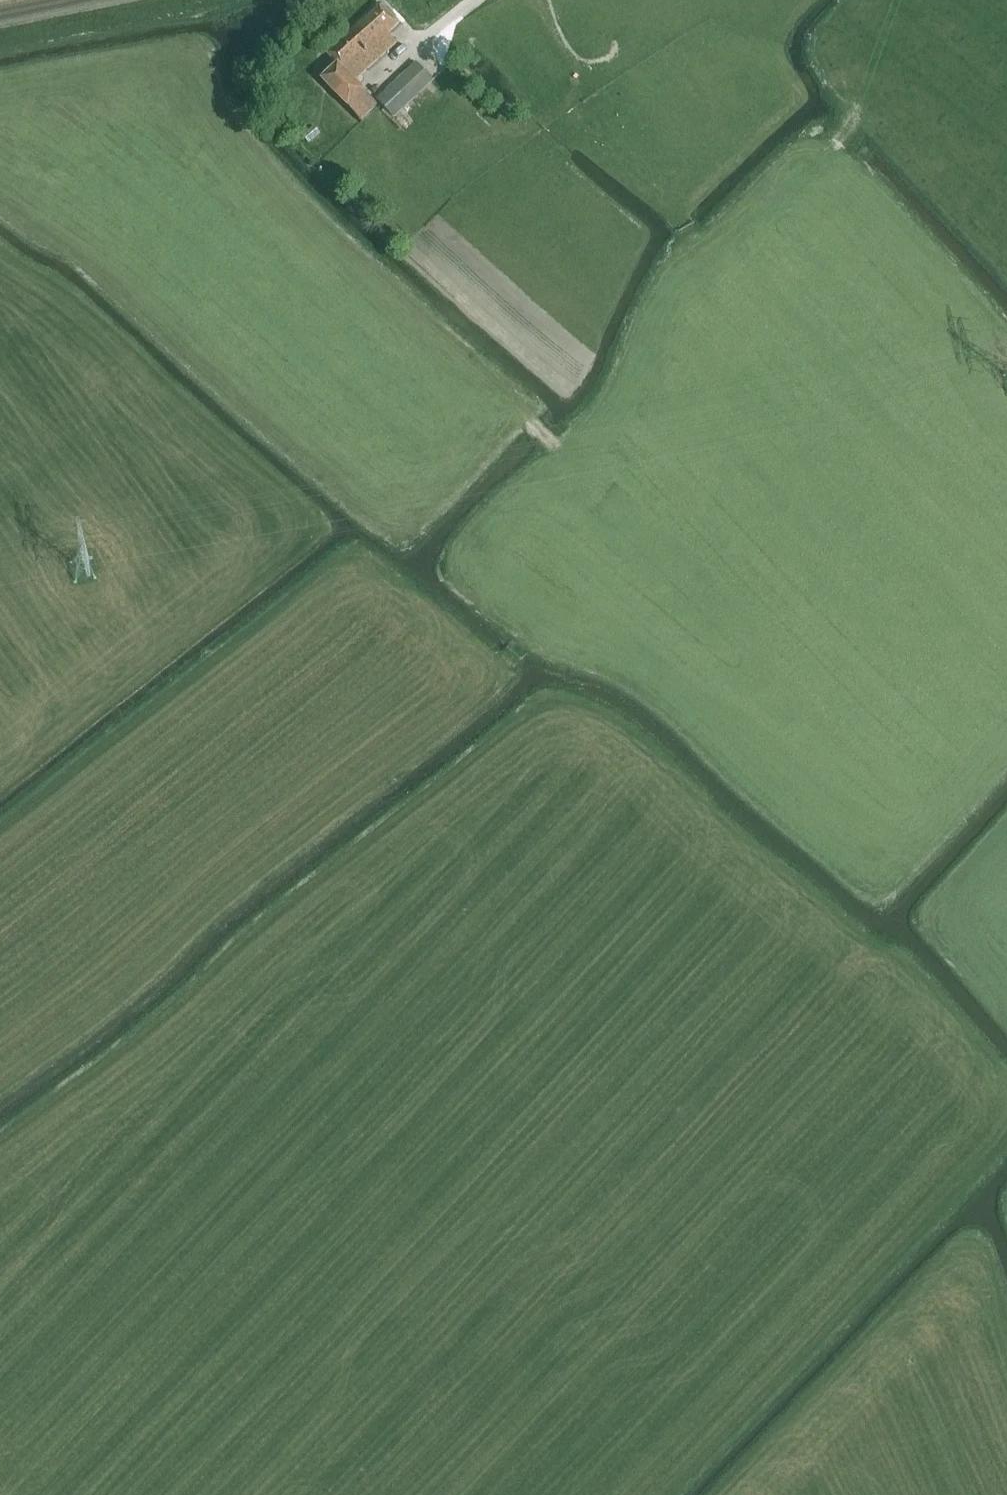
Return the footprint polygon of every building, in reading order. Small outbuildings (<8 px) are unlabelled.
[(388,34),(398,23),(381,5),(327,54),(337,65),(321,80),(361,122),(377,106),(353,82),(396,42),(388,34)] [(411,100),(432,80),(416,63),(395,83),(397,85),(378,101),(393,118),(412,100),(411,100)]
